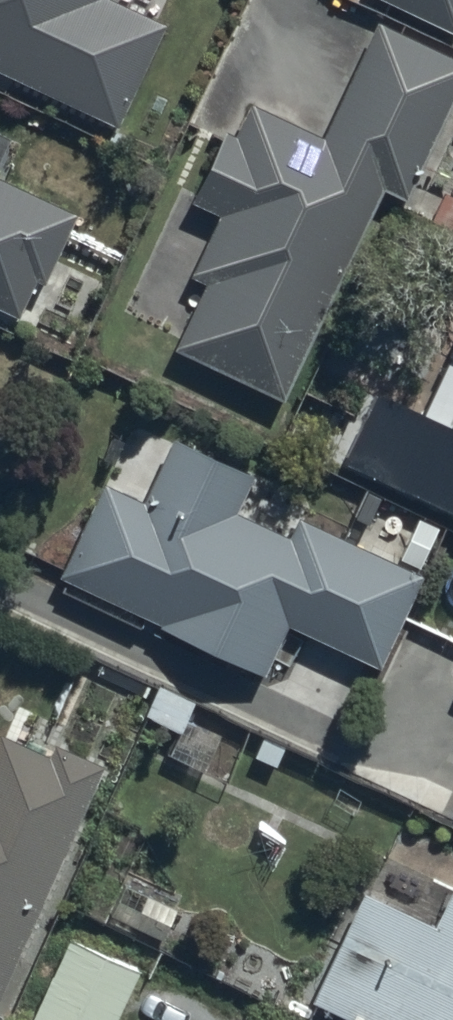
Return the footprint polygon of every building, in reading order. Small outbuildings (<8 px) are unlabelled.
[(111,122),(162,18),(123,0),(0,0),(0,69),(111,122)] [(452,30),(452,0),(390,0),(452,30)] [(169,341),(282,392),(378,182),(406,195),(452,91),(452,55),(371,18),(318,134),(244,100),(230,131),(220,126),(188,198),(215,210),(187,271),(199,276),(169,341)] [(15,313),(32,277),(39,280),(71,210),(0,178),(0,306),(15,313)] [(379,395),(346,464),(452,514),(452,430),(379,395)] [(156,620),(154,624),(262,670),(285,621),(376,662),(418,570),(295,514),(286,533),(234,509),(251,472),(167,433),(138,497),(100,480),(55,572),(156,620)] [(95,759),(49,740),(45,751),(0,732),(0,984),(95,759)] [(309,996),(359,1019),(452,1019),(452,878),(449,876),(429,920),(356,885),(305,994),(309,996)] [(120,879),(105,911),(160,936),(174,904),(120,879)] [(23,1019),(108,1019),(133,965),(62,933),(23,1019)]
